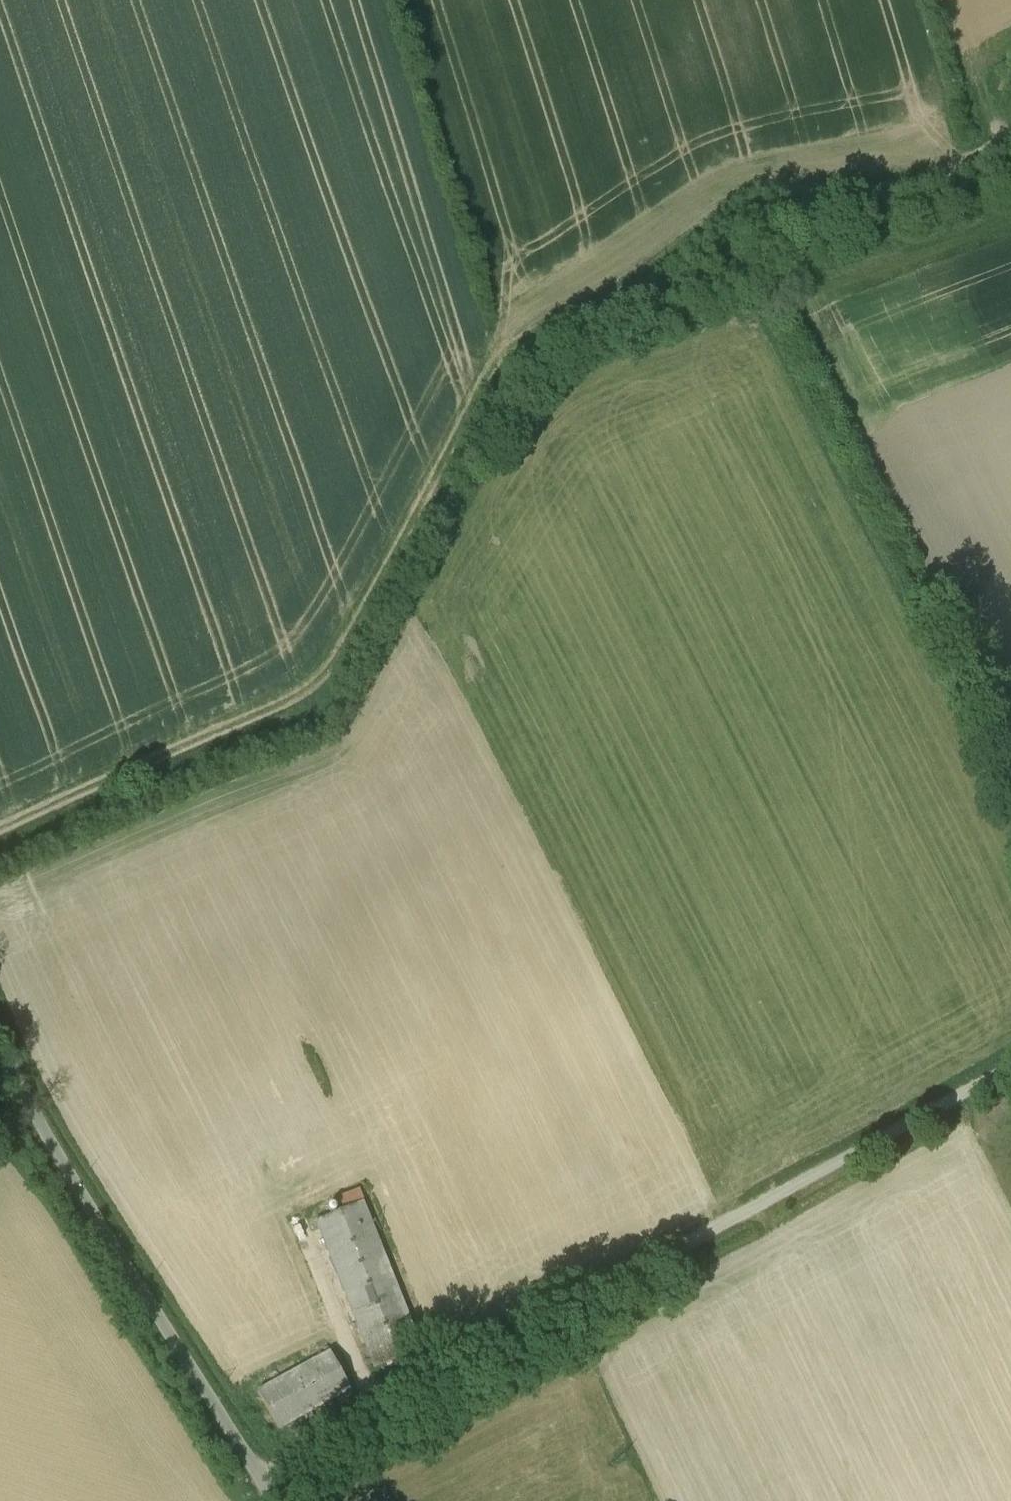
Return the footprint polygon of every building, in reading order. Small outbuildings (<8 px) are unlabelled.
[(345,1210),(363,1202),(359,1191),(340,1198),(345,1210)] [(345,1210),(315,1222),(375,1369),(423,1349),(363,1202),(345,1210)] [(333,1345),(261,1385),(283,1424),(355,1385),(333,1345)]
